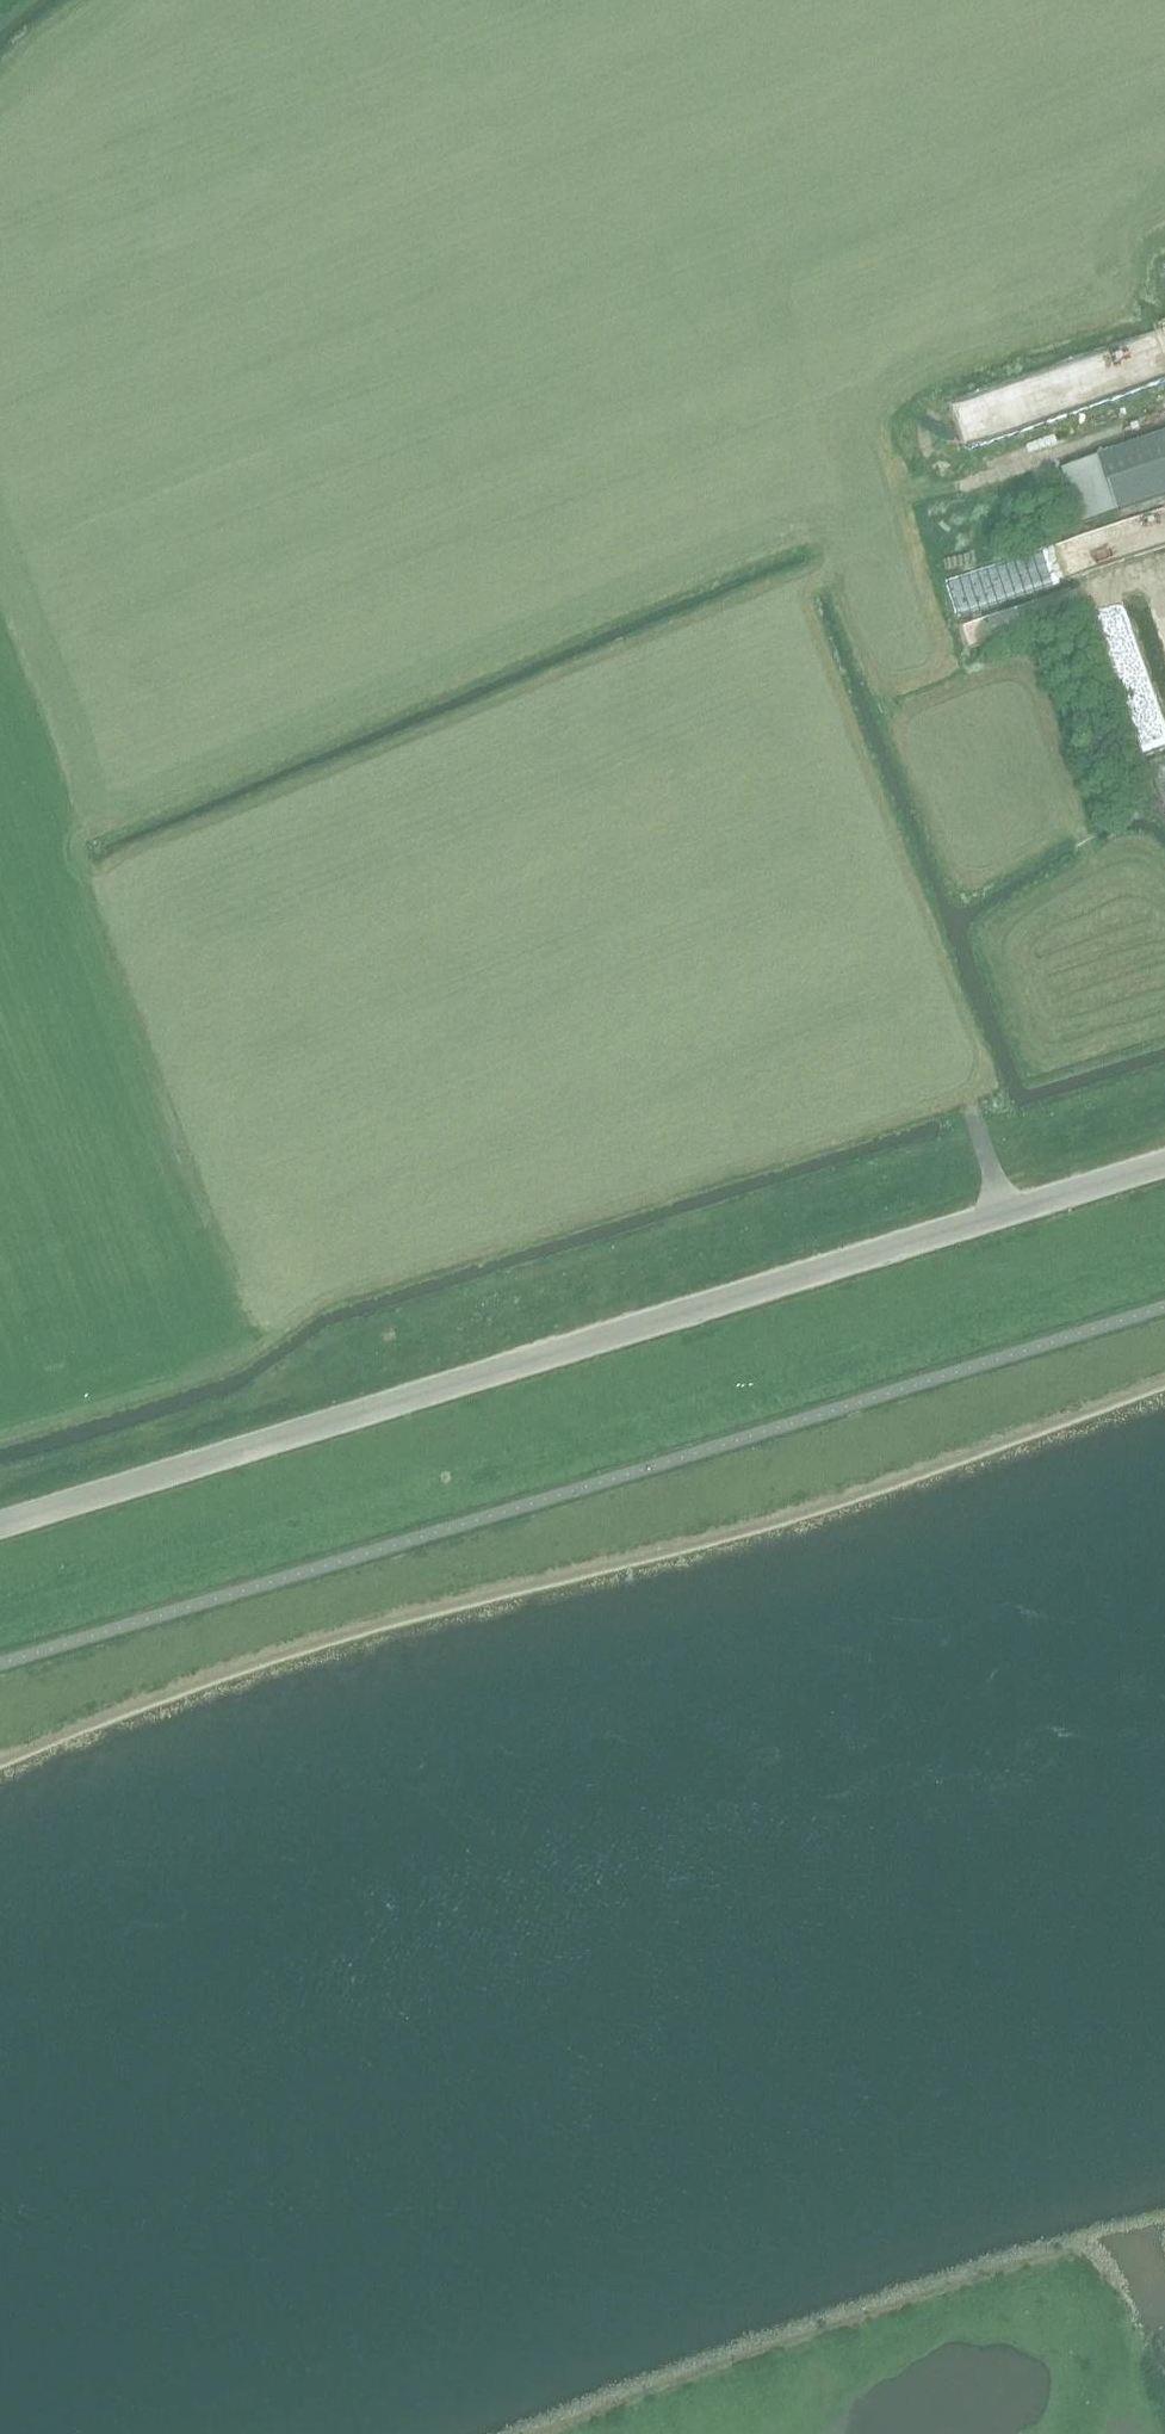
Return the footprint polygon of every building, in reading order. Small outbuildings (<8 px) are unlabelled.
[(1062,471),(1081,525),(1164,497),(1164,436),(1062,471)] [(1164,805),(1164,758),(1150,764),(1164,805)]
